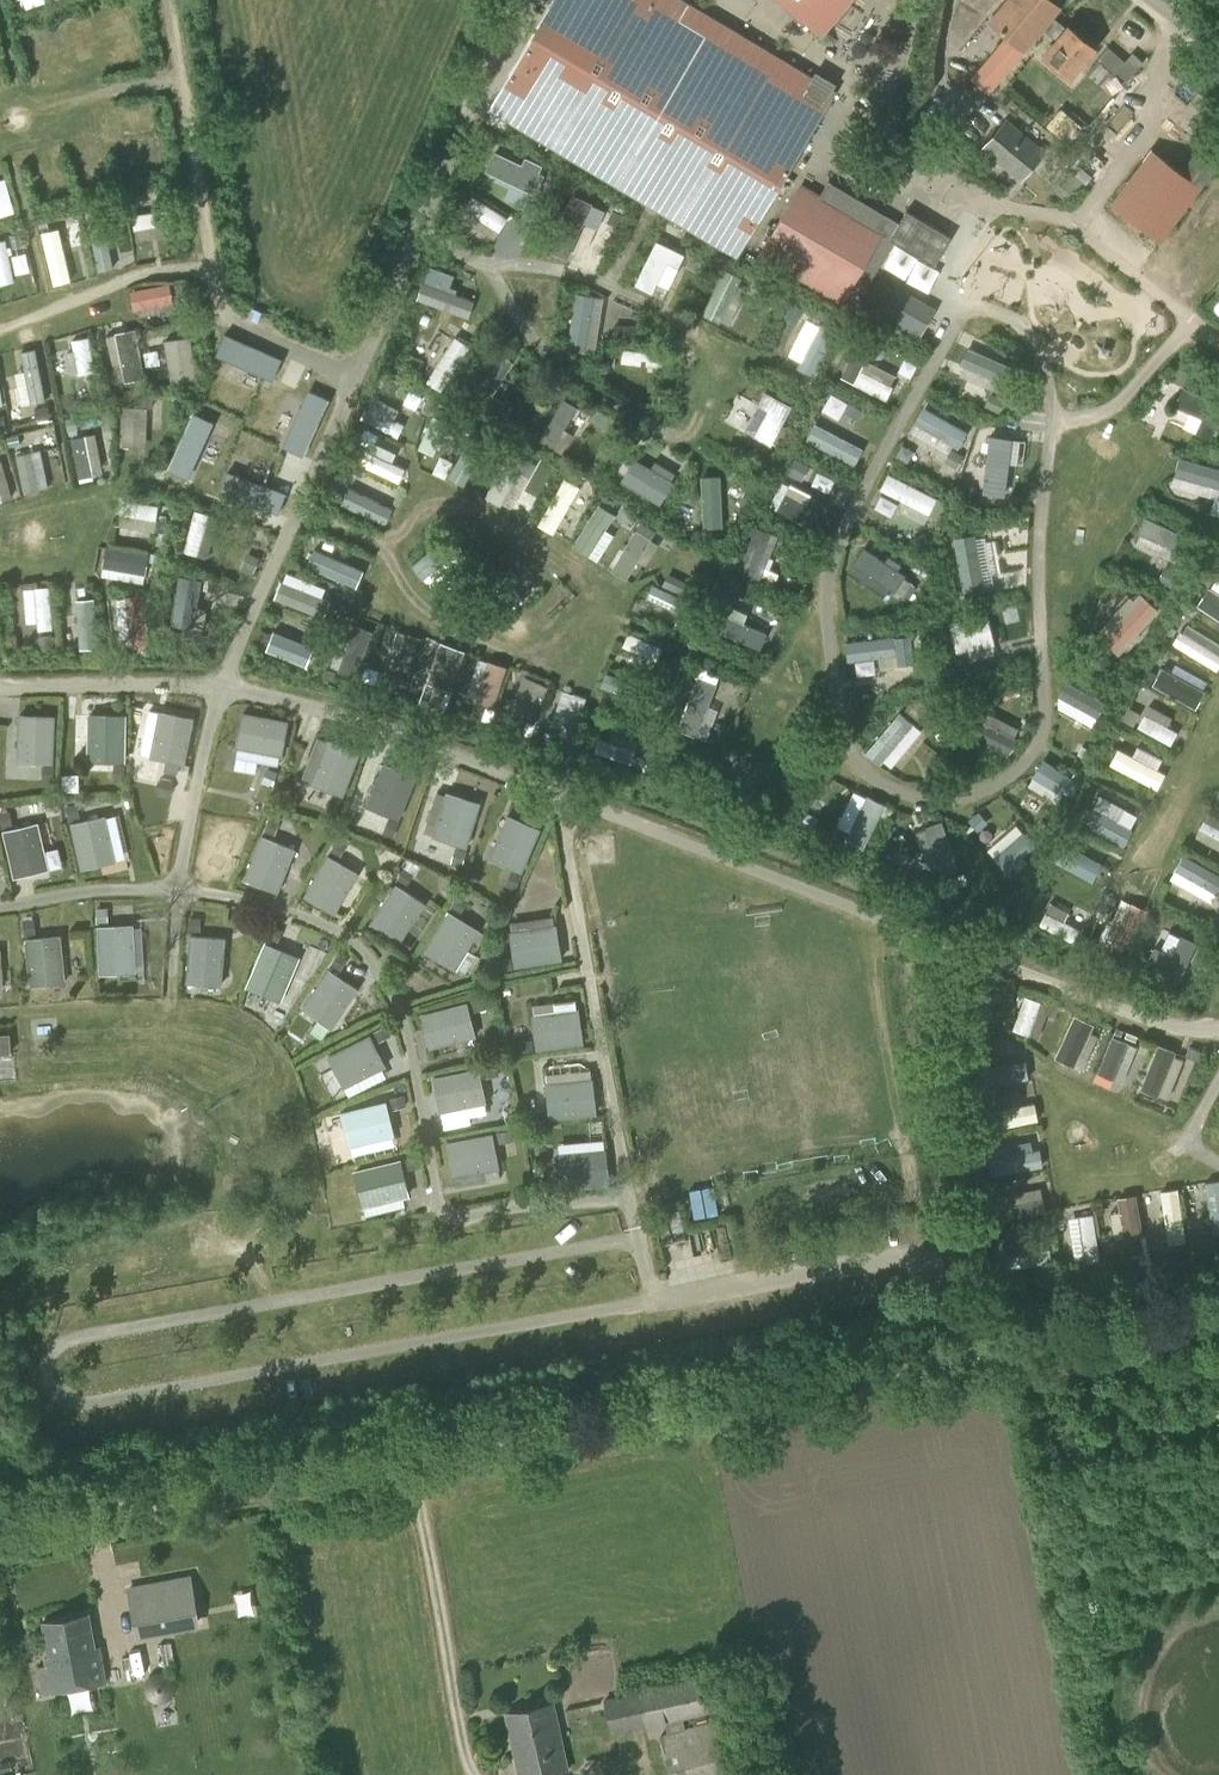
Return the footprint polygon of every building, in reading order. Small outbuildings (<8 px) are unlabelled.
[(489,111),(738,257),(835,91),(830,88),(832,84),(816,74),(813,78),(680,0),(554,0),(489,111)] [(849,0),(789,0),(824,30),(849,0)] [(1062,11),(1049,0),(1008,0),(986,25),(1004,41),(968,83),(987,99),(1042,34),(1053,22),(1062,11)] [(1062,30),(1053,22),(1042,34),(1052,43),(1042,55),(1070,79),(1097,47),(1068,22),(1062,30)] [(1129,79),(1145,60),(1134,51),(1118,70),(1129,79)] [(1023,176),(1045,151),(1008,120),(986,146),(1023,176)] [(1218,163),(1218,138),(1212,132),(1184,171),(1153,148),(1113,202),(1163,239),(1218,163)] [(901,221),(830,179),(822,193),(803,182),(762,252),(855,307),(896,239),(937,263),(953,235),(908,208),(901,221)] [(1070,183),(1059,194),(1066,200),(1076,189),(1070,183)] [(497,238),(513,219),(483,193),(467,212),(497,238)] [(584,198),(577,216),(603,225),(609,207),(584,198)] [(624,215),(613,209),(607,222),(618,227),(624,215)] [(174,211),(137,213),(139,237),(175,235),(174,211)] [(63,226),(44,232),(60,284),(79,278),(63,226)] [(116,268),(114,227),(98,228),(101,269),(116,268)] [(0,240),(0,261),(5,283),(21,279),(12,237),(0,240)] [(657,240),(641,284),(655,288),(671,245),(657,240)] [(682,286),(691,269),(674,260),(665,278),(682,286)] [(480,299),(453,289),(458,272),(436,264),(423,299),(474,317),(480,299)] [(728,268),(708,312),(732,323),(753,279),(728,268)] [(175,278),(135,288),(142,313),(182,302),(175,278)] [(896,285),(880,313),(920,336),(936,308),(896,285)] [(777,295),(761,287),(755,299),(770,308),(777,295)] [(580,290),(571,336),(598,341),(606,295),(580,290)] [(805,322),(798,337),(828,351),(835,336),(805,322)] [(140,328),(113,333),(120,380),(148,375),(140,328)] [(430,380),(448,388),(469,341),(451,333),(430,380)] [(76,337),(78,350),(69,351),(72,373),(100,370),(95,334),(76,337)] [(176,382),(201,377),(194,334),(168,339),(176,382)] [(233,340),(226,357),(273,378),(281,362),(233,340)] [(869,359),(873,351),(857,344),(843,378),(893,399),(903,373),(869,359)] [(664,366),(666,352),(625,346),(623,360),(664,366)] [(23,402),(49,399),(43,347),(23,349),(25,370),(20,370),(23,402)] [(962,372),(1010,383),(1015,359),(968,348),(962,372)] [(422,359),(408,353),(403,364),(416,370),(422,359)] [(1174,420),(1214,436),(1218,423),(1218,397),(1189,385),(1174,420)] [(309,389),(283,446),(304,455),(330,398),(309,389)] [(770,390),(749,431),(777,445),(797,403),(770,390)] [(403,436),(413,416),(374,397),(364,418),(403,436)] [(560,434),(577,407),(565,399),(548,426),(560,434)] [(125,445),(150,445),(151,405),(125,405),(125,445)] [(927,453),(942,462),(964,426),(931,406),(917,428),(935,439),(927,453)] [(193,412),(168,468),(189,478),(215,422),(193,412)] [(860,463),(868,444),(816,423),(808,442),(860,463)] [(14,455),(42,447),(38,431),(10,439),(14,455)] [(100,432),(77,433),(79,475),(102,474),(100,432)] [(985,446),(990,495),(1019,492),(1013,443),(985,446)] [(950,448),(946,462),(962,467),(966,454),(950,448)] [(351,449),(346,460),(356,465),(361,454),(351,449)] [(20,453),(25,491),(52,487),(47,450),(20,453)] [(1176,486),(1218,499),(1218,464),(1186,454),(1176,486)] [(18,495),(3,457),(0,458),(0,502),(18,495)] [(805,463),(794,458),(787,472),(797,478),(805,463)] [(660,502),(672,482),(635,459),(623,480),(660,502)] [(229,470),(221,492),(279,514),(287,492),(229,470)] [(891,472),(882,488),(943,518),(951,501),(891,472)] [(817,528),(830,503),(784,479),(771,504),(817,528)] [(724,482),(711,483),(713,526),(727,525),(724,482)] [(564,534),(585,498),(563,485),(542,521),(564,534)] [(876,506),(893,514),(900,501),(883,492),(876,506)] [(199,509),(187,549),(201,553),(214,513),(199,509)] [(600,513),(578,546),(598,560),(620,528),(600,513)] [(637,528),(648,534),(655,522),(643,516),(637,528)] [(1138,544),(1187,563),(1198,535),(1149,516),(1138,544)] [(157,519),(155,531),(165,533),(167,521),(157,519)] [(763,576),(780,533),(756,524),(739,567),(763,576)] [(962,536),(967,587),(998,585),(994,533),(962,536)] [(108,575),(149,581),(153,552),(112,546),(108,575)] [(893,600),(909,569),(863,546),(847,576),(893,600)] [(351,581),(356,567),(316,552),(311,566),(351,581)] [(297,576),(295,584),(283,581),(279,597),(317,608),(324,583),(297,576)] [(645,597),(684,613),(690,597),(651,581),(645,597)] [(30,620),(44,619),(45,628),(58,627),(56,584),(28,586),(30,620)] [(1203,607),(1218,615),(1218,589),(1213,586),(1203,607)] [(1143,588),(1104,630),(1128,652),(1167,609),(1143,588)] [(152,625),(151,593),(132,594),(134,626),(152,625)] [(103,632),(97,594),(84,597),(88,618),(76,620),(79,636),(103,632)] [(699,624),(680,615),(674,629),(693,637),(699,624)] [(962,656),(999,652),(995,618),(958,622),(962,656)] [(273,644),(313,658),(322,634),(282,619),(273,644)] [(742,637),(761,647),(769,632),(749,622),(742,637)] [(1193,629),(1183,646),(1218,668),(1218,644),(1193,629)] [(393,666),(414,666),(414,652),(428,652),(428,632),(393,632),(393,666)] [(662,659),(667,645),(631,632),(626,646),(662,659)] [(852,638),(852,657),(902,655),(902,664),(917,663),(916,635),(852,638)] [(434,683),(458,684),(460,650),(436,648),(434,683)] [(540,710),(546,671),(473,661),(468,700),(540,710)] [(926,682),(924,665),(913,667),(915,683),(926,682)] [(1166,665),(1156,683),(1201,707),(1210,690),(1166,665)] [(1058,703),(1096,726),(1110,703),(1071,680),(1058,703)] [(575,731),(588,696),(565,688),(552,722),(575,731)] [(664,696),(652,691),(648,700),(660,705),(664,696)] [(1177,743),(1182,730),(1168,724),(1173,713),(1149,704),(1139,730),(1177,743)] [(191,760),(196,712),(150,708),(145,755),(191,760)] [(288,753),(296,720),(250,710),(242,743),(288,753)] [(904,710),(868,750),(883,764),(920,724),(904,710)] [(130,760),(131,711),(94,711),(93,759),(130,760)] [(20,761),(59,761),(60,712),(21,712),(20,761)] [(1015,748),(1025,728),(998,715),(988,735),(1015,748)] [(306,781),(350,796),(366,749),(322,734),(306,781)] [(262,771),(263,761),(285,763),(286,751),(242,748),(241,769),(262,771)] [(1122,770),(1153,787),(1165,766),(1134,749),(1122,770)] [(634,754),(632,764),(641,767),(645,758),(634,754)] [(1071,806),(1086,779),(1045,757),(1030,784),(1071,806)] [(387,758),(368,804),(406,820),(426,774),(387,758)] [(474,844),(484,798),(440,788),(429,834),(474,844)] [(867,792),(850,832),(872,841),(888,802),(867,792)] [(1087,824),(1128,845),(1144,814),(1103,793),(1087,824)] [(1214,809),(1200,832),(1218,844),(1218,812),(1214,809)] [(88,869),(126,858),(112,811),(74,822),(88,869)] [(526,871),(545,825),(508,811),(490,857),(526,871)] [(918,827),(930,872),(962,864),(950,819),(918,827)] [(20,876),(56,866),(43,820),(7,829),(20,876)] [(1020,820),(992,848),(1014,870),(1042,842),(1020,820)] [(1049,825),(1042,820),(1036,827),(1043,832),(1049,825)] [(284,893),(303,848),(268,833),(249,878),(284,893)] [(1102,878),(1108,858),(1079,850),(1073,869),(1102,878)] [(1186,850),(1170,874),(1213,904),(1218,896),(1218,872),(1186,850)] [(341,913),(365,870),(333,852),(309,896),(341,913)] [(402,881),(376,916),(403,937),(429,902),(402,881)] [(1081,939),(1089,910),(1053,900),(1045,929),(1081,939)] [(1125,902),(1110,936),(1131,945),(1146,912),(1125,902)] [(100,922),(123,921),(122,906),(100,906),(100,922)] [(472,948),(483,926),(449,908),(426,952),(467,973),(478,952),(472,948)] [(562,916),(514,919),(517,964),(566,960),(562,916)] [(101,924),(103,972),(142,971),(140,923),(101,924)] [(1202,930),(1198,939),(1209,944),(1215,932),(1203,927),(1202,930)] [(188,981),(229,983),(231,935),(190,933),(188,981)] [(34,982),(70,982),(70,935),(33,935),(34,982)] [(269,940),(251,986),(288,1000),(306,954),(269,940)] [(89,953),(71,954),(72,970),(90,969),(89,953)] [(334,1028),(366,989),(336,965),(305,1004),(334,1028)] [(1040,1037),(1052,1002),(1028,993),(1016,1028),(1040,1037)] [(436,1046),(482,1034),(473,999),(427,1011),(436,1046)] [(537,1001),(539,1046),(586,1045),(584,999),(537,1001)] [(1088,1067),(1104,1022),(1077,1013),(1061,1057),(1088,1067)] [(4,1065),(17,1064),(15,1031),(0,1032),(0,1054),(3,1054),(4,1065)] [(352,1094),(394,1073),(375,1033),(332,1054),(352,1094)] [(1104,1072),(1129,1081),(1142,1044),(1117,1035),(1104,1072)] [(1158,1042),(1143,1086),(1175,1098),(1191,1053),(1158,1042)] [(1008,1057),(1013,1076),(1026,1073),(1022,1054),(1008,1057)] [(446,1111),(493,1101),(485,1066),(438,1076),(446,1111)] [(553,1116),(599,1114),(598,1076),(551,1078),(553,1116)] [(393,1100),(346,1108),(352,1145),(399,1136),(393,1100)] [(502,1142),(514,1139),(512,1127),(450,1140),(457,1176),(507,1166),(502,1142)] [(558,1185),(610,1183),(608,1139),(556,1141),(558,1185)] [(1002,1170),(1047,1165),(1046,1149),(1000,1154),(1002,1170)] [(409,1193),(425,1189),(415,1155),(358,1171),(371,1214),(412,1202),(409,1193)] [(1189,1228),(1218,1226),(1218,1183),(1188,1184),(1189,1207),(1188,1207),(1189,1228)] [(720,1213),(716,1185),(691,1188),(695,1216),(720,1213)] [(1163,1189),(1166,1242),(1188,1241),(1185,1187),(1163,1189)] [(1166,1247),(1162,1191),(1132,1193),(1136,1249),(1166,1247)] [(1073,1260),(1100,1259),(1097,1213),(1071,1214),(1073,1260)] [(137,1634),(161,1630),(156,1601),(191,1595),(187,1571),(128,1581),(137,1634)] [(97,1646),(91,1614),(45,1622),(52,1656),(46,1657),(47,1666),(40,1667),(45,1692),(107,1680),(101,1646),(97,1646)] [(144,1687),(144,1688),(144,1689),(144,1690),(144,1691),(144,1692),(145,1692),(145,1693),(145,1694),(145,1695),(146,1695),(146,1696),(147,1697),(148,1698),(148,1699),(149,1699),(149,1700),(150,1700),(151,1701),(152,1702),(153,1702),(154,1702),(154,1703),(155,1703),(156,1703),(157,1703),(157,1704),(158,1704),(159,1704),(160,1704),(161,1704),(162,1704),(163,1704),(164,1703),(165,1703),(166,1703),(167,1702),(168,1702),(169,1701),(170,1701),(170,1700),(171,1700),(172,1699),(173,1698),(173,1697),(174,1697),(174,1696),(175,1695),(175,1694),(176,1693),(176,1692),(176,1691),(176,1690),(177,1689),(177,1688),(177,1687),(177,1686),(177,1685),(176,1684),(176,1683),(176,1682),(175,1681),(175,1680),(174,1679),(174,1678),(173,1678),(173,1677),(172,1677),(172,1676),(171,1675),(170,1674),(169,1674),(169,1673),(168,1673),(167,1673),(167,1672),(166,1672),(165,1672),(164,1672),(163,1671),(162,1671),(161,1671),(160,1671),(159,1671),(158,1671),(157,1671),(156,1671),(156,1672),(155,1672),(154,1672),(153,1673),(152,1673),(151,1674),(150,1674),(150,1675),(149,1675),(149,1676),(148,1676),(147,1677),(147,1678),(146,1679),(146,1680),(145,1680),(145,1681),(145,1682),(144,1683),(144,1684),(144,1685),(144,1686),(144,1687)] [(612,1734),(722,1710),(713,1672),(603,1697),(612,1734)] [(504,1711),(518,1774),(551,1774),(570,1771),(555,1700),(504,1711)] [(718,1719),(659,1735),(671,1774),(734,1774),(718,1719)]
